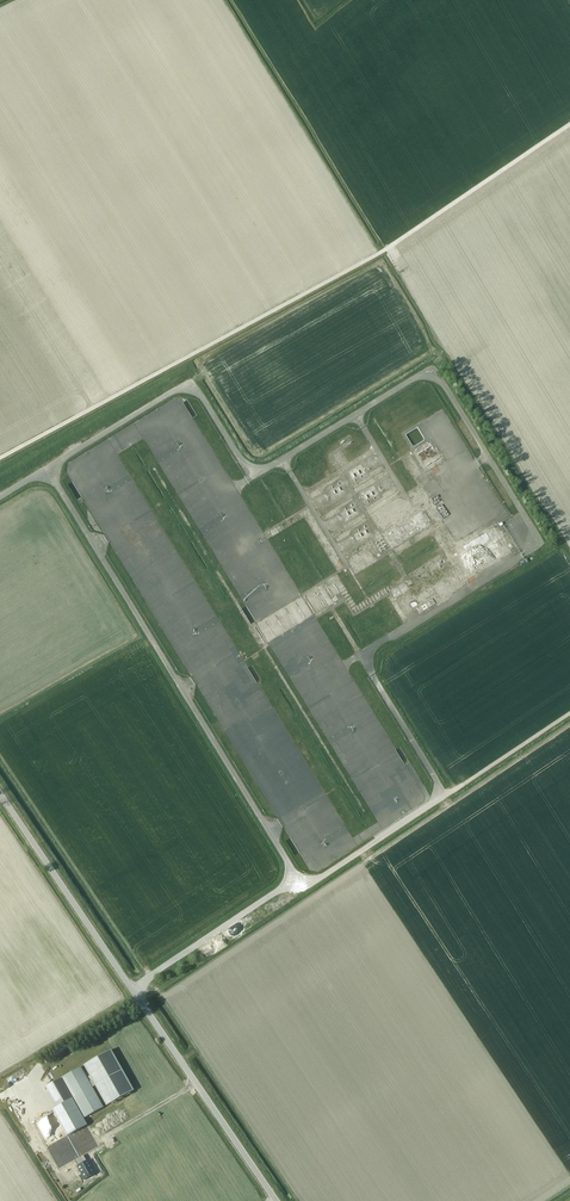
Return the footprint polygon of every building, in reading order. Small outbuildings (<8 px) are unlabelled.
[(439,464),(427,440),(414,447),(426,470),(439,464)] [(373,452),(361,459),(368,469),(380,462),(373,452)] [(386,472),(374,479),(381,491),(393,484),(386,472)] [(322,489),(328,494),(339,483),(334,477),(322,489)] [(315,506),(327,500),(324,494),(312,500),(315,506)] [(340,521),(333,510),(322,517),(328,528),(340,521)] [(486,566),(509,552),(493,526),(489,529),(486,525),(467,536),(470,541),(465,544),(469,550),(471,549),(473,553),(474,553),(480,563),(484,561),(486,566)] [(334,538),(338,543),(350,536),(346,531),(334,538)] [(350,537),(338,543),(341,549),(353,543),(350,537)] [(433,587),(433,583),(429,575),(429,574),(426,568),(426,567),(422,567),(410,572),(418,572),(419,574),(418,574),(414,576),(414,581),(415,583),(423,583),(416,586),(423,587),(429,587),(433,587)] [(430,570),(437,582),(442,578),(435,567),(430,570)] [(332,588),(336,593),(344,588),(340,582),(332,588)] [(110,1049),(83,1065),(91,1079),(88,1080),(92,1086),(94,1084),(106,1105),(133,1090),(110,1049)] [(81,1067),(62,1078),(84,1118),(103,1107),(92,1086),(88,1080),(81,1067)] [(72,1098),(56,1107),(54,1109),(68,1135),(87,1125),(72,1098)] [(19,1103),(10,1106),(15,1115),(23,1112),(19,1103)] [(74,1160),(83,1155),(99,1146),(87,1125),(68,1135),(66,1136),(53,1112),(33,1123),(59,1168),(74,1160)] [(83,1155),(75,1160),(78,1167),(77,1167),(81,1174),(83,1174),(85,1178),(86,1177),(87,1178),(89,1176),(94,1173),(91,1169),(92,1168),(88,1161),(87,1162),(83,1155)]
